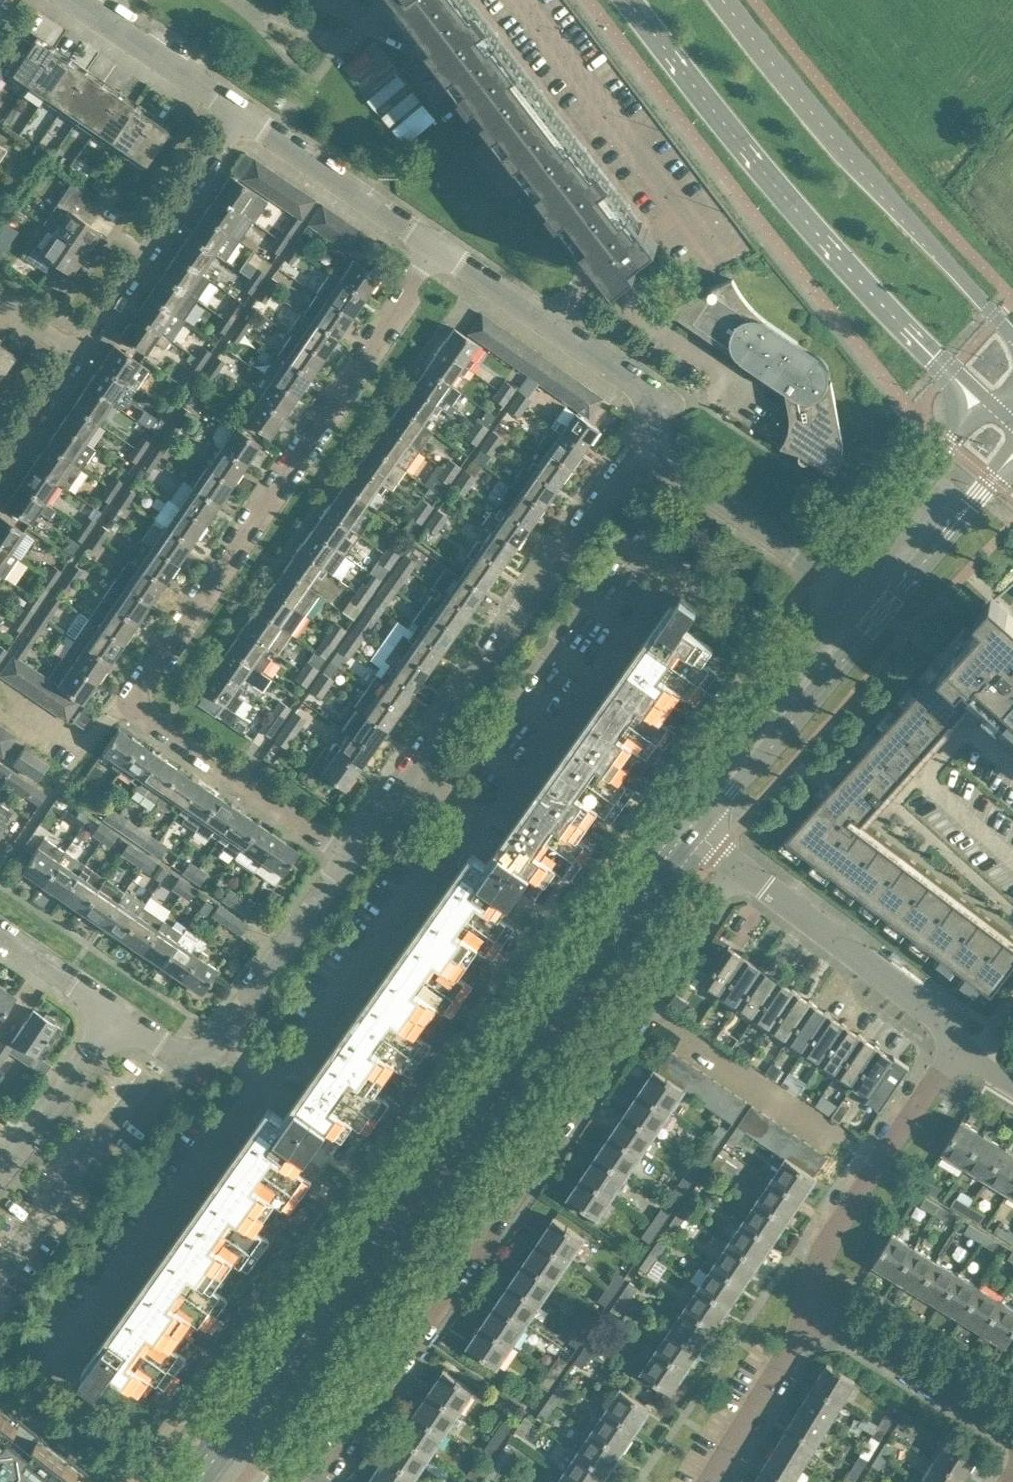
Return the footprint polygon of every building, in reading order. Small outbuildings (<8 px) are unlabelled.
[(421,29),(425,26),(436,40),(432,44),(455,74),(460,71),(470,84),(465,87),(466,88),(462,91),(473,105),(481,98),(482,99),(492,113),(487,116),(499,132),(504,128),(513,141),(509,145),(553,203),(550,205),(560,219),(563,216),(584,244),(600,264),(611,279),(659,242),(473,0),(398,0),(421,29)] [(28,85),(51,51),(35,40),(12,73),(28,85)] [(45,96),(68,63),(51,51),(28,85),(45,96)] [(61,107),(84,74),(68,63),(45,96),(61,107)] [(78,119),(101,85),(84,74),(61,107),(78,119)] [(94,130),(117,97),(101,85),(78,119),(94,130)] [(111,142),(134,108),(117,97),(94,130),(111,142)] [(127,153),(150,119),(134,108),(111,142),(127,153)] [(145,165),(168,132),(150,119),(127,153),(145,165)] [(670,152),(681,162),(689,154),(678,144),(670,152)] [(245,152),(231,172),(240,179),(254,158),(245,152)] [(250,185),(264,165),(254,158),(240,179),(250,185)] [(260,192),(274,172),(264,165),(250,185),(260,192)] [(270,199),(284,179),(274,172),(260,192),(270,199)] [(268,202),(229,175),(215,196),(252,221),(253,222),(268,202)] [(280,206),(294,186),(284,179),(270,199),(280,206)] [(89,224),(101,207),(105,201),(73,180),(43,224),(53,231),(85,253),(99,231),(89,224)] [(291,213),(304,193),(294,186),(280,206),(291,213)] [(301,220),(307,210),(314,199),(304,193),(291,213),(301,220)] [(215,196),(202,215),(239,241),(252,221),(215,196)] [(317,231),(331,211),(321,204),(307,224),(317,231)] [(327,238),(341,218),(331,211),(317,231),(327,238)] [(285,226),(277,238),(286,244),(293,232),(301,220),(293,214),(285,226)] [(202,215),(188,235),(214,253),(225,261),(239,241),(202,215)] [(338,245),(351,225),(341,218),(327,238),(338,245)] [(348,252),(361,232),(351,225),(338,245),(348,252)] [(85,253),(53,231),(40,249),(31,243),(22,256),(46,272),(53,262),(70,274),(85,253)] [(358,259),(371,238),(361,232),(348,252),(358,259)] [(201,273),(214,253),(188,235),(174,255),(201,273)] [(299,253),(307,242),(299,236),(291,248),(299,253)] [(279,253),(286,244),(277,238),(271,248),(279,253)] [(368,265),(382,245),(371,238),(358,259),(368,265)] [(293,263),(299,253),(291,248),(285,257),(293,263)] [(174,255),(161,275),(197,300),(210,280),(201,273),(174,255)] [(365,298),(379,278),(382,273),(382,270),(381,268),(377,266),(375,265),(372,266),(369,271),(352,259),(338,280),(365,298)] [(259,284),(267,271),(258,265),(250,278),(259,284)] [(365,298),(338,280),(330,274),(317,294),(352,318),(365,298)] [(161,275),(147,295),(173,313),(183,320),(197,300),(161,275)] [(271,292),(280,280),(273,275),(264,287),(271,292)] [(253,293),(259,284),(250,278),(244,287),(253,293)] [(798,342),(771,323),(756,311),(743,296),(733,280),(681,302),(674,313),(772,381),(775,376),(776,375),(777,375),(778,374),(780,373),(781,373),(783,374),(784,375),(784,378),(785,381),(786,385),(787,387),(786,391),(789,409),(790,416),(790,424),(788,431),(785,439),(781,445),(801,452),(800,453),(800,455),(799,456),(800,457),(800,458),(800,459),(801,460),(802,461),(803,461),(804,462),(805,462),(806,462),(807,462),(808,461),(809,460),(810,460),(811,459),(834,474),(836,471),(840,463),(842,455),(843,446),(842,438),(832,381),(829,381),(830,377),(830,373),(829,369),(828,365),(825,361),(822,358),(819,355),(815,353),(811,352),(806,352),(802,352),(797,354),(796,354),(795,353),(794,352),(793,351),(793,350),(794,349),(798,342)] [(271,292),(264,287),(258,295),(265,301),(271,292)] [(352,318),(317,294),(304,314),(338,337),(352,318)] [(173,313),(147,295),(133,315),(170,340),(177,329),(167,322),(173,313)] [(231,323),(245,303),(237,297),(223,318),(231,323)] [(338,337),(304,314),(301,312),(288,332),(291,334),(325,357),(338,337)] [(478,340),(491,320),(481,313),(468,333),(478,340)] [(246,332),(254,320),(245,314),(237,326),(246,332)] [(170,340),(133,315),(119,335),(146,353),(156,339),(165,346),(170,340)] [(225,332),(231,323),(223,318),(217,326),(225,332)] [(488,347),(501,327),(491,320),(478,340),(488,347)] [(239,342),(246,332),(237,326),(230,336),(239,342)] [(470,355),(478,344),(454,327),(439,347),(469,367),(475,359),(470,355)] [(498,354),(511,334),(501,327),(488,347),(498,354)] [(325,357),(291,334),(277,354),(311,377),(325,357)] [(508,361),(521,341),(511,334),(498,354),(508,361)] [(518,368),(531,349),(521,341),(508,361),(518,368)] [(14,355),(0,345),(0,376),(14,355)] [(149,369),(113,345),(100,365),(135,389),(149,369)] [(204,363),(212,351),(204,346),(196,358),(204,363)] [(469,367),(439,347),(426,367),(450,384),(451,382),(460,370),(465,373),(469,367)] [(528,375),(541,356),(531,349),(518,368),(528,375)] [(311,377),(277,354),(265,372),(271,377),(271,378),(298,397),(311,377)] [(219,372),(227,361),(218,355),(210,366),(219,372)] [(538,382),(551,363),(541,356),(528,375),(538,382)] [(188,387),(204,363),(196,358),(180,382),(188,387)] [(548,389),(561,370),(551,363),(538,382),(548,389)] [(135,389),(100,365),(86,385),(112,403),(121,409),(135,389)] [(212,382),(219,372),(210,366),(204,376),(212,382)] [(461,390),(451,382),(450,384),(426,367),(412,387),(441,407),(442,406),(451,412),(457,405),(453,402),(461,390)] [(558,396),(571,377),(561,370),(548,389),(558,396)] [(568,403),(581,384),(571,377),(558,396),(568,403)] [(298,397),(271,378),(257,398),(284,416),(298,397)] [(510,397),(517,387),(505,378),(498,388),(510,397)] [(578,410),(591,391),(581,384),(568,403),(578,410)] [(99,423),(112,403),(86,385),(72,405),(99,423)] [(441,407),(412,387),(398,406),(422,423),(424,421),(432,410),(437,413),(441,407)] [(510,397),(498,388),(493,396),(505,404),(510,397)] [(525,407),(532,397),(520,390),(513,399),(525,407)] [(578,410),(576,413),(586,420),(588,417),(601,398),(591,391),(578,410)] [(169,413),(178,400),(169,395),(161,408),(169,413)] [(284,416),(257,398),(244,418),(271,437),(284,416)] [(525,407),(513,399),(508,407),(520,416),(525,407)] [(86,443),(99,423),(72,405),(59,424),(86,443)] [(184,422),(192,410),(184,405),(176,416),(184,422)] [(422,423),(398,406),(384,426),(419,450),(434,429),(424,421),(422,423)] [(599,429),(586,420),(576,413),(565,406),(552,425),(556,427),(555,428),(585,449),(599,429)] [(164,421),(169,413),(161,408),(156,416),(164,421)] [(483,436),(490,426),(489,425),(496,414),(488,408),(480,419),(478,418),(471,428),(483,436)] [(171,442),(184,422),(176,416),(162,436),(171,442)] [(260,444),(229,423),(221,423),(214,435),(217,443),(222,445),(221,446),(221,447),(246,464),(260,444)] [(95,449),(86,443),(59,424),(45,444),(82,469),(95,449)] [(419,450),(384,426),(371,446),(405,470),(419,450)] [(478,443),(483,436),(471,428),(466,435),(478,443)] [(498,447),(505,436),(493,428),(486,438),(498,447)] [(585,449),(555,428),(551,433),(547,431),(538,445),(547,450),(546,451),(571,469),(585,449)] [(143,453),(151,440),(142,434),(134,447),(143,453)] [(157,462),(171,442),(162,436),(149,456),(157,462)] [(498,447),(486,438),(481,446),(493,454),(498,447)] [(221,447),(221,446),(211,440),(199,458),(208,465),(207,467),(233,484),(246,464),(221,447)] [(82,469),(45,444),(32,464),(59,482),(59,481),(69,487),(82,469)] [(371,446),(357,466),(386,486),(392,490),(397,482),(405,470),(371,446)] [(137,461),(143,453),(134,447),(128,456),(137,461)] [(571,469),(546,451),(538,462),(534,459),(529,466),(527,468),(557,488),(571,469)] [(151,471),(157,462),(149,456),(142,465),(151,471)] [(455,475),(462,465),(450,457),(443,467),(455,475)] [(527,468),(529,466),(524,463),(510,484),(543,508),(557,488),(527,468)] [(45,502),(46,501),(59,482),(32,464),(18,484),(45,502)] [(382,492),(386,486),(357,466),(343,486),(367,503),(377,488),(382,492)] [(233,484),(207,467),(194,486),(219,504),(233,484)] [(455,475),(443,467),(438,475),(450,483),(455,475)] [(470,486),(477,476),(465,467),(458,478),(470,486)] [(116,492),(124,480),(117,475),(108,487),(116,492)] [(470,486),(458,478),(453,485),(465,493),(470,486)] [(130,501),(139,489),(130,483),(122,495),(130,501)] [(57,508),(46,501),(45,502),(18,484),(5,504),(31,522),(40,509),(51,517),(57,508)] [(543,508),(510,484),(501,496),(505,499),(501,505),(499,507),(529,528),(543,508)] [(219,504),(194,486),(181,505),(180,506),(206,524),(219,504)] [(340,490),(326,510),(354,530),(355,529),(360,533),(374,514),(364,507),(367,503),(343,486),(340,490)] [(110,501),(116,492),(108,487),(102,496),(110,501)] [(124,510),(130,501),(122,495),(115,504),(124,510)] [(180,506),(181,505),(169,497),(155,518),(192,543),(206,524),(180,506)] [(427,515),(434,505),(423,497),(416,507),(427,515)] [(443,525),(450,515),(438,507),(431,517),(443,525)] [(529,528),(499,507),(496,511),(492,508),(483,522),(492,529),(491,530),(516,547),(529,528)] [(350,536),(354,530),(325,510),(312,530),(346,554),(356,540),(350,536)] [(18,557),(20,558),(33,538),(0,515),(0,545),(18,557)] [(88,532),(97,520),(89,515),(81,527),(88,532)] [(413,533),(421,522),(412,515),(404,526),(413,533)] [(443,525),(431,517),(426,523),(438,532),(443,525)] [(192,543),(155,518),(142,537),(154,545),(153,546),(178,563),(192,543)] [(102,540),(110,528),(102,523),(95,535),(102,540)] [(83,540),(88,532),(81,527),(75,535),(83,540)] [(346,554),(312,530),(298,550),(327,570),(328,569),(333,572),(346,554)] [(516,547),(491,530),(483,541),(478,538),(472,546),(502,567),(516,547)] [(96,549),(102,540),(95,535),(88,544),(96,549)] [(396,560),(403,550),(391,541),(384,551),(396,560)] [(0,545),(0,574),(5,577),(18,557),(0,545)] [(178,563),(153,546),(140,564),(139,565),(165,583),(178,563)] [(502,567),(472,546),(468,552),(473,556),(463,570),(459,575),(484,592),(488,587),(502,567)] [(327,570),(298,550),(284,569),(308,586),(309,585),(316,574),(322,578),(327,570)] [(396,560),(384,551),(379,559),(391,567),(396,560)] [(418,561),(407,553),(406,552),(399,562),(411,570),(418,561)] [(139,565),(140,564),(130,557),(115,578),(151,603),(165,583),(139,565)] [(411,570),(399,562),(394,570),(405,578),(411,570)] [(76,580),(84,569),(75,563),(68,574),(76,580)] [(54,582),(63,569),(54,564),(46,576),(54,582)] [(446,565),(432,586),(440,591),(470,612),(484,592),(459,575),(446,565)] [(305,613),(319,594),(320,592),(309,585),(308,586),(284,569),(270,589),(305,613)] [(69,590),(76,580),(68,574),(61,584),(69,590)] [(48,590),(54,582),(46,576),(40,585),(48,590)] [(151,603),(115,578),(102,598),(138,623),(151,603)] [(383,610),(398,589),(386,580),(371,601),(383,610)] [(368,599),(375,589),(363,581),(356,591),(368,599)] [(305,613),(270,589),(257,609),(291,633),(305,613)] [(363,607),(368,599),(356,591),(351,599),(351,598),(343,610),(354,617),(362,606),(363,607)] [(470,612),(440,591),(436,597),(432,594),(422,608),(456,632),(470,612)] [(42,600),(33,594),(24,609),(0,593),(0,603),(19,616),(28,622),(42,600)] [(655,762),(676,732),(661,721),(682,693),(696,703),(718,673),(703,662),(714,648),(688,629),(693,622),(690,620),(698,609),(681,597),(668,616),(664,613),(507,834),(498,849),(547,884),(557,869),(571,880),(593,849),(578,839),(598,810),(613,821),(634,790),(620,780),(640,751),(655,762)] [(138,623),(102,598),(88,618),(124,642),(138,623)] [(369,629),(383,610),(371,601),(357,621),(369,629)] [(989,613),(984,620),(973,632),(947,660),(940,668),(926,684),(905,707),(898,715),(884,730),(877,738),(863,753),(858,759),(845,774),(827,794),(824,797),(786,839),(992,993),(1012,965),(1012,944),(858,827),(849,820),(852,816),(861,823),(863,821),(878,804),(974,698),(966,691),(967,689),(972,684),(985,695),(990,700),(1005,713),(1007,715),(1012,720),(1012,613),(1000,601),(989,613)] [(372,644),(385,653),(415,613),(402,603),(372,644)] [(47,604),(41,614),(49,620),(56,610),(47,604)] [(456,632),(422,608),(414,619),(418,623),(413,631),(442,651),(456,632)] [(291,633),(257,609),(243,628),(271,648),(272,647),(278,651),(291,633)] [(79,611),(66,631),(75,638),(111,662),(124,642),(88,618),(79,611)] [(42,630),(49,620),(41,614),(34,624),(42,630)] [(22,630),(28,622),(19,616),(13,625),(22,630)] [(340,638),(347,628),(335,620),(329,630),(340,638)] [(356,649),(369,629),(357,621),(344,641),(356,649)] [(268,654),(271,648),(243,628),(229,648),(262,671),(272,657),(268,654)] [(327,657),(340,638),(329,630),(316,649),(327,657)] [(442,651),(413,631),(408,637),(403,633),(394,645),(405,652),(404,654),(429,671),(442,651)] [(111,662),(75,638),(61,657),(97,682),(111,662)] [(344,641),(338,649),(350,657),(356,649),(344,641)] [(9,649),(1,643),(0,644),(0,654),(4,656),(9,649)] [(23,658),(29,648),(21,643),(15,652),(23,658)] [(404,654),(405,652),(394,645),(385,658),(391,662),(385,670),(415,691),(429,671),(404,654)] [(262,671),(229,648),(215,668),(244,688),(249,680),(254,683),(262,671)] [(23,658),(15,652),(0,674),(9,681),(24,659),(23,658)] [(97,682),(61,657),(49,676),(47,678),(52,681),(61,687),(71,694),(80,700),(83,702),(97,682)] [(19,687),(34,665),(24,659),(9,681),(19,687)] [(320,667),(308,659),(301,669),(313,678),(320,667)] [(29,694),(43,672),(34,665),(19,687),(29,694)] [(193,698),(193,699),(220,718),(221,717),(217,714),(224,704),(234,711),(244,696),(240,693),(244,688),(215,668),(202,687),(201,687),(200,688),(201,689),(194,698),(193,698)] [(313,678),(301,669),(296,677),(307,685),(313,678)] [(323,670),(316,680),(328,689),(335,678),(324,670),(323,670)] [(415,691),(385,670),(382,675),(378,673),(367,687),(401,710),(415,691)] [(38,700),(52,681),(47,678),(49,676),(43,672),(29,694),(38,700)] [(328,689),(316,680),(311,688),(323,696),(328,689)] [(48,707),(61,687),(52,681),(38,700),(48,707)] [(57,713),(71,694),(61,687),(48,707),(57,713)] [(401,710),(367,687),(353,706),(387,730),(401,710)] [(67,720),(80,700),(71,694),(57,713),(67,720)] [(292,708),(281,701),(275,710),(285,717),(292,708)] [(352,705),(338,725),(349,732),(373,750),(387,730),(353,706),(352,705)] [(271,737),(285,717),(275,710),(261,730),(271,737)] [(300,728),(307,719),(296,712),(290,720),(300,728)] [(286,748),(300,728),(290,720),(276,740),(286,748)] [(119,770),(139,742),(118,728),(102,751),(116,761),(113,766),(119,770)] [(16,736),(6,729),(0,738),(0,753),(3,755),(16,736)] [(373,750),(349,732),(341,743),(336,740),(331,747),(330,748),(360,769),(373,750)] [(139,783),(158,755),(139,742),(119,770),(139,783)] [(330,748),(331,747),(326,744),(311,765),(345,789),(360,769),(330,748)] [(37,779),(49,762),(26,745),(13,763),(37,779)] [(157,802),(158,799),(178,769),(158,755),(139,783),(140,784),(136,789),(157,802)] [(11,770),(1,763),(0,765),(0,775),(5,778),(11,770)] [(179,810),(198,782),(178,769),(158,799),(159,804),(167,809),(171,808),(172,806),(179,810)] [(34,786),(11,770),(5,778),(4,781),(27,797),(34,786)] [(198,782),(179,810),(187,815),(183,821),(196,829),(202,819),(218,796),(198,782)] [(93,810),(101,798),(92,792),(84,804),(93,810)] [(219,837),(238,809),(218,796),(202,819),(196,829),(209,838),(212,833),(219,837)] [(0,803),(0,829),(6,821),(13,811),(0,803)] [(112,824),(120,812),(111,806),(103,818),(112,824)] [(82,826),(89,815),(80,809),(73,820),(82,826)] [(236,855),(258,823),(238,809),(219,837),(225,842),(223,846),(236,855)] [(121,830),(129,817),(120,812),(112,824),(121,830)] [(101,840),(109,828),(100,822),(92,834),(101,840)] [(255,870),(278,836),(258,823),(236,855),(249,865),(255,870)] [(110,846),(119,834),(109,828),(101,840),(110,846)] [(152,850),(160,839),(151,833),(143,844),(152,850)] [(275,884),(298,850),(278,836),(255,870),(262,876),(275,884)] [(42,884),(65,851),(44,837),(22,870),(42,884)] [(161,856),(169,845),(160,839),(152,850),(161,856)] [(141,866),(149,854),(140,848),(132,860),(141,866)] [(368,1135),(390,1104),(375,1094),(395,1066),(410,1076),(432,1046),(417,1035),(437,1007),(452,1017),(474,987),(459,976),(479,948),(494,959),(515,928),(501,918),(521,890),(535,900),(547,884),(498,849),(487,865),(472,854),(295,1103),(344,1138),(354,1124),(368,1135)] [(62,898),(85,865),(65,851),(42,884),(62,898)] [(150,872),(158,861),(149,854),(141,866),(150,872)] [(192,878),(200,866),(191,860),(183,872),(192,878)] [(82,911),(104,878),(85,865),(62,898),(82,911)] [(200,884),(209,872),(200,866),(192,878),(200,884)] [(181,893),(189,881),(180,875),(172,887),(181,893)] [(101,925),(124,892),(104,878),(82,911),(101,925)] [(190,899),(198,888),(189,881),(181,893),(190,899)] [(231,905),(238,894),(229,888),(222,899),(231,905)] [(121,939),(143,906),(146,903),(126,889),(124,892),(101,925),(121,939)] [(259,908),(238,894),(231,905),(251,919),(259,908)] [(221,920),(228,910),(219,904),(212,914),(221,920)] [(141,952),(163,920),(143,906),(121,939),(141,952)] [(241,934),(248,924),(228,910),(221,920),(241,934)] [(161,966),(183,934),(163,920),(141,952),(161,966)] [(181,979),(201,950),(206,942),(186,929),(183,934),(161,966),(181,979)] [(746,958),(747,958),(748,956),(744,954),(743,955),(731,947),(732,945),(731,944),(706,981),(723,993),(746,958)] [(201,993),(218,968),(206,959),(209,955),(201,950),(181,979),(201,993)] [(763,969),(764,970),(765,968),(760,965),(759,966),(747,958),(746,958),(723,993),(739,1004),(763,969)] [(779,980),(780,981),(781,979),(777,976),(776,978),(764,970),(763,969),(739,1004),(756,1015),(779,980)] [(796,991),(797,992),(798,990),(794,987),(793,989),(780,981),(779,980),(756,1015),(772,1026),(796,991)] [(13,996),(0,987),(0,1015),(13,996)] [(812,1003),(814,1003),(815,1002),(810,999),(809,1000),(797,992),(796,991),(772,1026),(789,1037),(812,1003)] [(829,1014),(830,1015),(831,1013),(827,1010),(826,1012),(814,1003),(812,1003),(789,1037),(806,1048),(829,1014)] [(33,1010),(13,1039),(41,1058),(61,1029),(53,1023),(55,1020),(46,1013),(44,1017),(33,1010)] [(845,1025),(847,1026),(848,1024),(844,1021),(843,1023),(830,1015),(829,1014),(806,1048),(822,1059),(845,1025)] [(862,1036),(863,1037),(864,1035),(860,1032),(859,1034),(847,1026),(845,1025),(822,1059),(839,1070),(862,1036)] [(726,1034),(721,1040),(731,1047),(736,1040),(726,1034)] [(0,1036),(0,1066),(13,1046),(0,1036)] [(878,1047),(880,1048),(881,1047),(877,1044),(876,1045),(863,1037),(862,1036),(839,1070),(855,1081),(878,1047)] [(882,1109),(911,1066),(893,1055),(892,1056),(880,1048),(878,1047),(855,1081),(872,1093),(867,1100),(882,1109)] [(669,1078),(683,1058),(672,1051),(658,1071),(669,1078)] [(680,1086),(694,1065),(683,1058),(669,1078),(680,1086)] [(691,1093),(705,1072),(694,1065),(680,1086),(687,1091),(691,1093)] [(672,1112),(687,1091),(680,1086),(669,1078),(658,1071),(654,1068),(640,1090),(672,1112)] [(701,1100),(715,1080),(705,1072),(691,1093),(701,1100)] [(797,1072),(788,1086),(798,1093),(808,1079),(797,1072)] [(712,1108),(726,1087),(715,1080),(701,1100),(712,1108)] [(723,1115),(737,1094),(726,1087),(712,1108),(723,1115)] [(658,1133),(672,1112),(640,1090),(625,1111),(658,1133)] [(734,1122),(748,1102),(737,1094),(723,1115),(734,1122)] [(832,1115),(839,1106),(823,1095),(816,1104),(832,1115)] [(842,1121),(852,1104),(845,1099),(833,1115),(842,1121)] [(290,1214),(312,1183),(297,1173),(318,1144),(332,1155),(344,1138),(295,1103),(284,1120),(269,1109),(91,1359),(95,1362),(82,1381),(98,1392),(106,1381),(109,1384),(114,1376),(140,1394),(150,1379),(165,1390),(187,1359),(172,1349),(192,1321),(207,1331),(228,1301),(214,1290),(234,1262),(249,1272),(270,1242),(255,1232),(276,1203),(290,1214)] [(752,1105),(738,1126),(746,1131),(749,1133),(763,1112),(752,1105)] [(643,1154),(658,1133),(625,1111),(611,1132),(643,1154)] [(760,1140),(774,1119),(763,1112),(749,1133),(760,1140)] [(771,1147),(785,1127),(774,1119),(760,1140),(771,1147)] [(965,1167),(985,1134),(963,1120),(942,1153),(965,1167)] [(719,1144),(729,1129),(720,1123),(710,1138),(719,1144)] [(781,1154),(795,1134),(785,1127),(771,1147),(781,1154)] [(629,1175),(643,1154),(611,1132),(597,1154),(629,1175)] [(793,1161),(806,1141),(795,1134),(781,1154),(785,1157),(786,1156),(793,1161)] [(987,1181),(1007,1148),(985,1134),(965,1167),(987,1181)] [(710,1158),(719,1144),(710,1138),(701,1152),(710,1158)] [(803,1168),(817,1149),(806,1141),(793,1161),(803,1168)] [(1012,1187),(1012,1151),(1007,1148),(987,1181),(1009,1194),(1012,1187)] [(814,1175),(827,1156),(817,1149),(803,1168),(814,1175)] [(717,1173),(727,1158),(719,1153),(709,1168),(717,1173)] [(614,1197),(629,1175),(597,1154),(582,1175),(614,1197)] [(803,1168),(793,1161),(786,1156),(785,1157),(771,1179),(803,1201),(818,1178),(814,1175),(803,1168)] [(690,1186),(700,1170),(692,1164),(681,1180),(690,1186)] [(708,1186),(717,1173),(709,1168),(700,1181),(708,1186)] [(600,1219),(614,1197),(582,1175),(567,1197),(600,1219)] [(936,1196),(941,1187),(926,1178),(921,1187),(936,1196)] [(803,1201),(771,1179),(757,1200),(789,1222),(803,1201)] [(681,1199),(690,1186),(681,1180),(673,1193),(681,1199)] [(688,1215),(698,1200),(690,1195),(680,1210),(688,1215)] [(936,1214),(941,1206),(926,1197),(921,1205),(936,1214)] [(972,1206),(956,1197),(951,1205),(967,1214),(972,1206)] [(789,1222),(757,1200),(742,1221),(774,1243),(789,1222)] [(955,1215),(941,1206),(936,1214),(950,1222),(955,1215)] [(980,1223),(986,1214),(972,1206),(967,1214),(980,1223)] [(661,1228),(671,1213),(662,1207),(652,1222),(661,1228)] [(679,1228),(688,1215),(680,1210),(671,1223),(679,1228)] [(572,1261),(587,1239),(554,1217),(539,1239),(572,1261)] [(760,1264),(774,1243),(742,1221),(728,1243),(760,1264)] [(652,1241),(661,1228),(652,1222),(643,1235),(652,1241)] [(1012,1236),(1012,1231),(1000,1223),(995,1231),(1010,1241),(1012,1236)] [(985,1233),(970,1224),(965,1232),(980,1241),(985,1233)] [(896,1280),(916,1246),(894,1233),(874,1266),(896,1280)] [(999,1241),(985,1233),(980,1241),(994,1250),(999,1241)] [(658,1259),(669,1243),(661,1238),(650,1253),(658,1259)] [(558,1281),(572,1261),(539,1239),(525,1259),(558,1281)] [(760,1264),(728,1243),(713,1264),(745,1286),(760,1264)] [(917,1293),(938,1259),(916,1246),(896,1280),(917,1293)] [(649,1272),(658,1259),(650,1253),(641,1266),(649,1272)] [(543,1302),(558,1281),(525,1259),(511,1281),(543,1302)] [(940,1307),(960,1273),(938,1259),(917,1293),(940,1307)] [(745,1286),(713,1264),(698,1286),(730,1308),(745,1286)] [(617,1291),(627,1276),(619,1271),(609,1286),(617,1291)] [(961,1320),(982,1286),(960,1273),(940,1307),(961,1320)] [(629,1301),(640,1286),(631,1280),(621,1295),(629,1301)] [(528,1324),(543,1302),(511,1281),(496,1302),(528,1324)] [(608,1305),(617,1291),(609,1286),(600,1299),(608,1305)] [(730,1308),(698,1286),(684,1308),(716,1329),(730,1308)] [(983,1333),(1004,1299),(982,1286),(961,1320),(983,1333)] [(620,1314),(629,1301),(621,1295),(612,1308),(620,1314)] [(1012,1335),(1012,1305),(1004,1299),(983,1333),(1006,1347),(1012,1335)] [(514,1345),(528,1324),(496,1302),(482,1323),(514,1345)] [(716,1329),(684,1308),(670,1329),(702,1350),(716,1329)] [(588,1333),(598,1318),(589,1313),(580,1327),(588,1333)] [(514,1345),(482,1323),(467,1345),(499,1367),(514,1345)] [(579,1347),(588,1333),(580,1327),(570,1341),(579,1347)] [(702,1350),(670,1329),(656,1349),(687,1371),(702,1350)] [(593,1353),(603,1339),(594,1333),(585,1347),(593,1353)] [(584,1367),(593,1353),(585,1347),(576,1361),(584,1367)] [(687,1371),(656,1349),(641,1372),(672,1393),(687,1371)] [(559,1375),(569,1360),(560,1355),(550,1370),(559,1375)] [(843,1404),(857,1382),(828,1364),(815,1386),(843,1404)] [(476,1391),(444,1369),(430,1390),(462,1411),(476,1391)] [(549,1388),(559,1375),(550,1370),(541,1383),(549,1388)] [(556,1406),(567,1391),(558,1386),(548,1401),(556,1406)] [(831,1424),(843,1404),(815,1386),(802,1406),(831,1424)] [(652,1409),(620,1387),(606,1409),(638,1430),(652,1409)] [(448,1432),(462,1411),(430,1390),(416,1411),(448,1432)] [(547,1419),(556,1406),(548,1401),(539,1414),(547,1419)] [(98,1478),(0,1403),(0,1481),(94,1481),(98,1478)] [(818,1445),(831,1424),(802,1406),(790,1427),(818,1445)] [(638,1430),(606,1409),(591,1430),(623,1452),(638,1430)] [(433,1454),(448,1432),(416,1411),(401,1432),(433,1454)] [(907,1428),(914,1417),(905,1412),(899,1423),(907,1428)] [(887,1431),(894,1420),(886,1414),(879,1426),(887,1431)] [(525,1436),(535,1421),(526,1416),(516,1430),(525,1436)] [(504,1439),(513,1426),(504,1420),(495,1433),(504,1439)] [(881,1441),(887,1431),(879,1426),(873,1436),(881,1441)] [(806,1465),(818,1445),(790,1427),(777,1447),(806,1465)] [(623,1452),(591,1430),(577,1451),(609,1473),(623,1452)] [(419,1475),(433,1454),(401,1432),(387,1454),(419,1475)] [(494,1453),(504,1439),(495,1433),(485,1448),(494,1453)] [(977,1457),(949,1439),(935,1461),(964,1479),(977,1457)] [(888,1459),(895,1447),(887,1441),(879,1454),(888,1459)] [(505,1465),(515,1449),(507,1444),(497,1459),(505,1465)] [(806,1465),(777,1447),(765,1468),(788,1481),(795,1481),(806,1465)] [(577,1451),(563,1472),(577,1481),(603,1481),(609,1473),(577,1451)] [(862,1471),(869,1459),(861,1453),(853,1466),(862,1471)] [(419,1475),(387,1454),(372,1476),(382,1481),(414,1481),(419,1475)] [(882,1469),(888,1459),(879,1454),(873,1463),(882,1469)] [(496,1478),(505,1465),(497,1459),(488,1472),(496,1478)] [(935,1461),(923,1481),(925,1481),(962,1481),(964,1479),(935,1461)] [(474,1481),(484,1468),(476,1462),(466,1476),(474,1481)] [(856,1481),(862,1471),(853,1466),(847,1476),(856,1481)] [(765,1468),(756,1481),(788,1481),(765,1468)] [(563,1472),(556,1481),(577,1481),(563,1472)]
